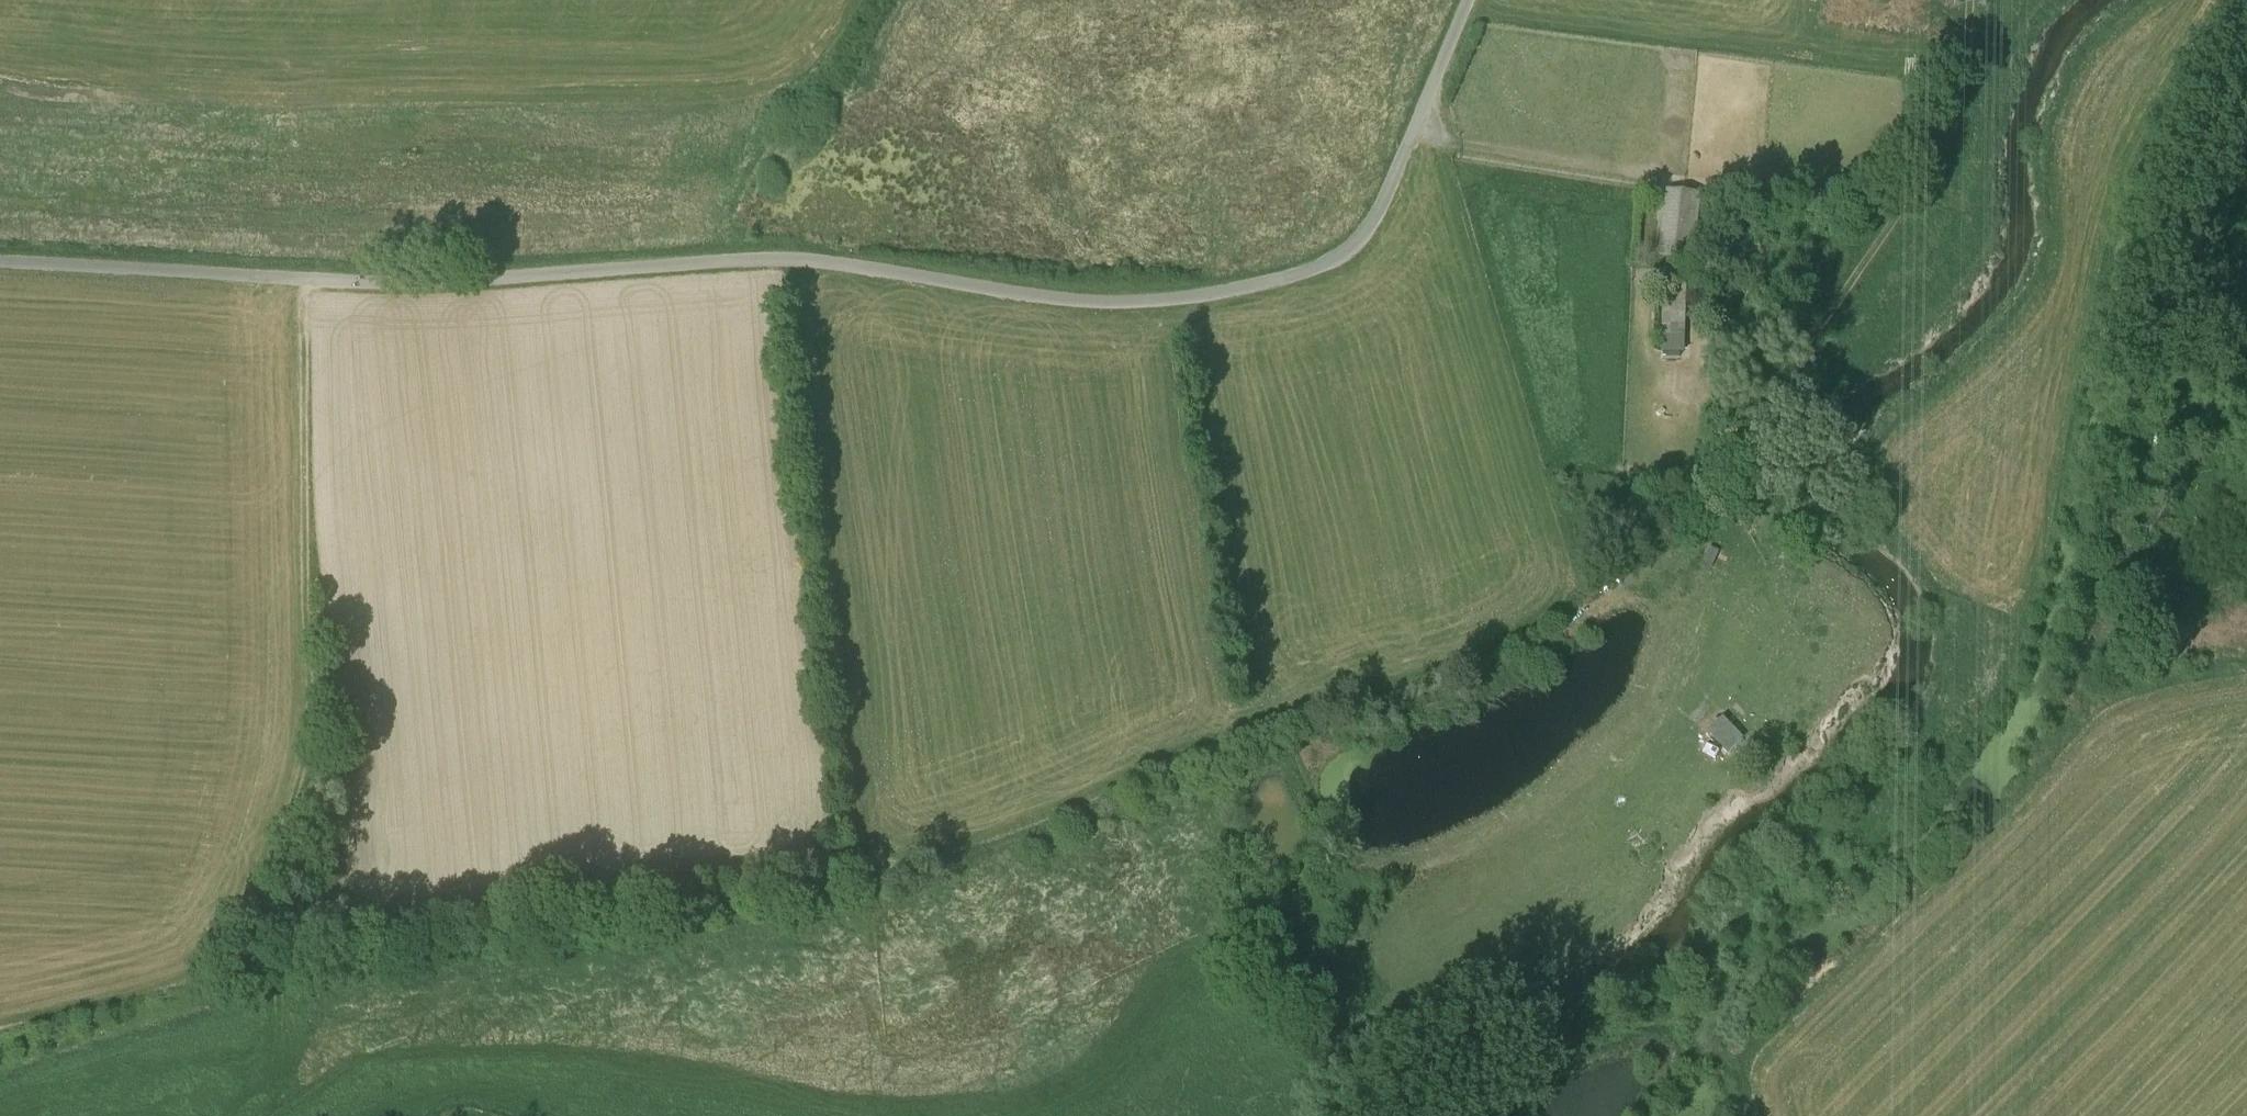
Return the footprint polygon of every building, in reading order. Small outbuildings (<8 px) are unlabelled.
[(1701,193),(1667,190),(1661,248),(1695,251),(1701,193)] [(1685,287),(1664,287),(1663,353),(1684,354),(1685,287)]
